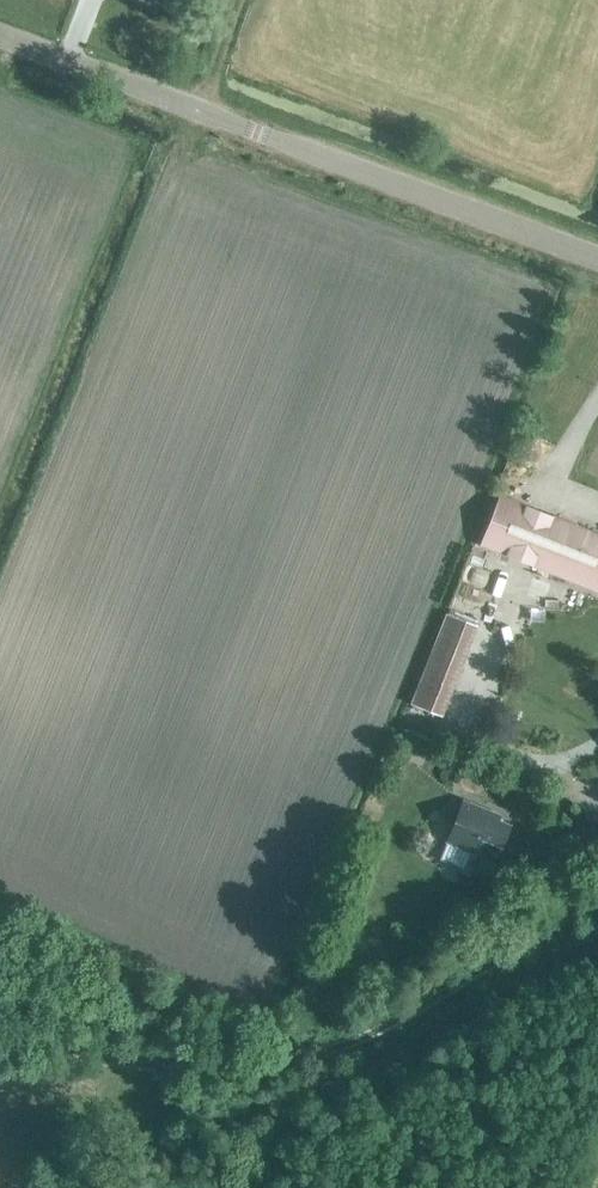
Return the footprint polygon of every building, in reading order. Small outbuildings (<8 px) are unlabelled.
[(500,496),(480,546),(597,593),(597,535),(500,496)] [(441,717),(477,626),(448,615),(412,706),(441,717)] [(504,849),(514,825),(500,820),(502,814),(463,799),(446,844),(475,856),(481,840),(504,849)]
